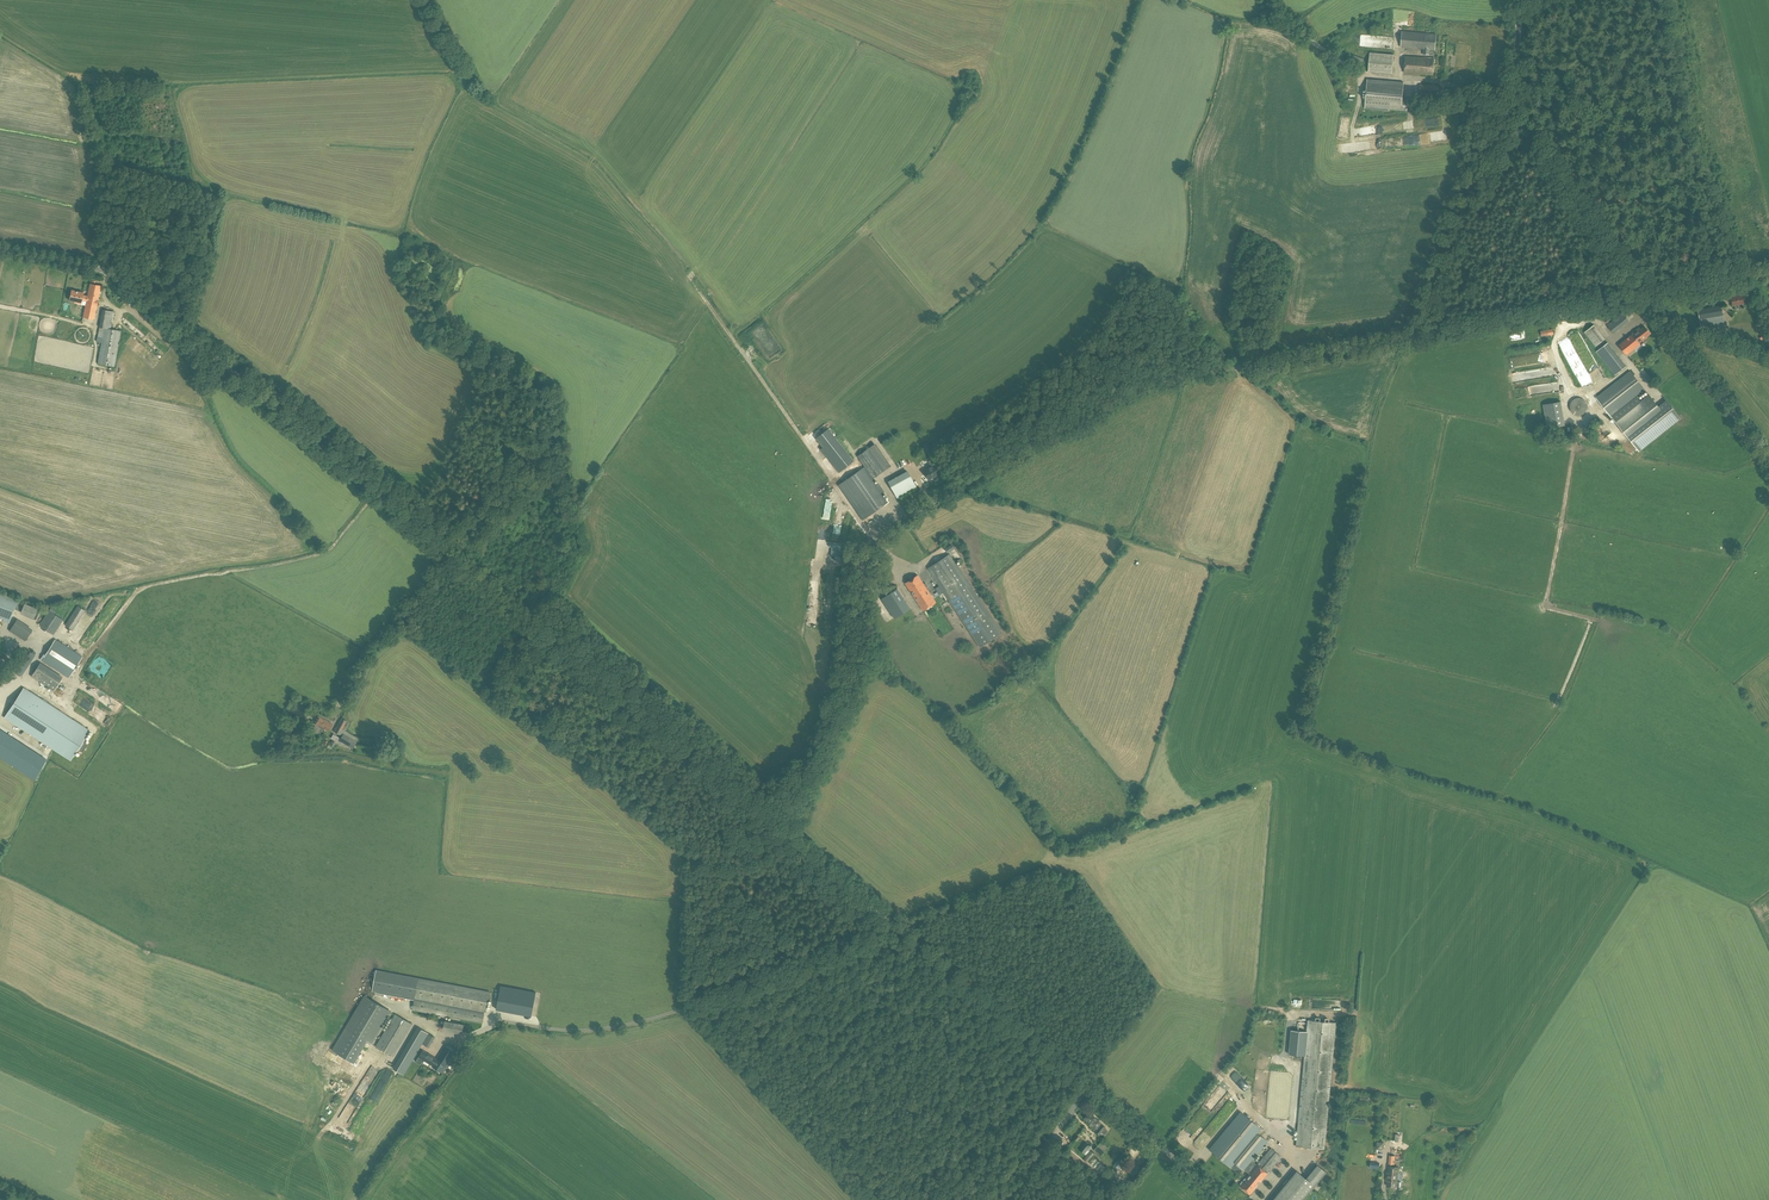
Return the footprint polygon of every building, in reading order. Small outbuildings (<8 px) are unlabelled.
[(1423,49),(1423,54),(1430,55),(1430,50),(1435,51),(1437,34),(1402,31),(1401,47),(1423,49)] [(1373,46),(1373,35),(1358,35),(1358,45),(1373,46)] [(1375,46),(1384,46),(1384,35),(1375,35),(1375,46)] [(1452,40),(1452,51),(1466,51),(1466,40),(1452,40)] [(1393,54),(1370,52),(1368,71),(1392,73),(1393,54)] [(1434,59),(1405,57),(1404,73),(1433,75),(1434,59)] [(1352,79),(1346,79),(1345,96),(1349,96),(1349,92),(1354,92),(1354,84),(1352,84),(1352,79)] [(1404,85),(1367,81),(1365,107),(1407,111),(1408,99),(1402,99),(1404,85)] [(1419,94),(1438,94),(1439,86),(1420,84),(1419,94)] [(1353,133),(1367,132),(1367,125),(1353,125),(1353,133)] [(1391,142),(1391,136),(1380,136),(1380,144),(1386,144),(1386,142),(1391,142)] [(1373,147),(1372,139),(1360,141),(1361,149),(1373,147)] [(69,300),(75,301),(74,303),(81,304),(82,300),(86,301),(82,317),(94,320),(101,286),(90,283),(87,296),(83,295),(83,292),(72,290),(69,300)] [(122,294),(116,299),(122,305),(128,299),(122,294)] [(1743,308),(1742,303),(1744,303),(1742,294),(1731,296),(1733,305),(1735,305),(1735,309),(1743,308)] [(1702,331),(1725,327),(1721,306),(1698,310),(1702,331)] [(1622,314),(1608,326),(1614,333),(1629,321),(1622,314)] [(1591,326),(1583,331),(1592,344),(1600,339),(1591,326)] [(1619,345),(1626,355),(1640,344),(1639,343),(1643,340),(1647,337),(1651,334),(1645,326),(1640,330),(1638,328),(1631,334),(1632,335),(1619,345)] [(121,331),(104,328),(98,363),(114,367),(121,331)] [(1596,352),(1615,376),(1627,366),(1621,358),(1614,364),(1607,356),(1614,350),(1608,342),(1596,352)] [(1646,391),(1630,371),(1596,397),(1612,417),(1636,399),(1646,391)] [(1654,390),(1652,391),(1655,397),(1661,394),(1659,388),(1654,390)] [(1612,417),(1639,451),(1681,418),(1665,398),(1666,401),(1658,407),(1649,395),(1640,403),(1636,399),(1612,417)] [(1576,415),(1579,415),(1581,415),(1582,414),(1584,414),(1585,413),(1586,411),(1587,410),(1587,408),(1587,406),(1587,405),(1587,403),(1586,402),(1585,400),(1584,399),(1582,398),(1580,398),(1579,398),(1577,398),(1576,398),(1574,399),(1572,400),(1571,402),(1570,403),(1570,405),(1570,406),(1570,408),(1570,409),(1571,411),(1572,413),(1574,414),(1575,414),(1576,415)] [(832,421),(828,423),(832,430),(836,428),(832,421)] [(852,464),(851,463),(832,439),(826,445),(844,468),(845,470),(852,464)] [(927,454),(933,451),(929,442),(922,446),(927,454)] [(872,445),(856,456),(871,478),(887,467),(872,445)] [(928,479),(940,473),(935,463),(932,459),(928,461),(930,466),(923,470),(928,479)] [(862,520),(884,504),(887,502),(863,468),(838,485),(862,520)] [(888,481),(896,496),(915,486),(907,471),(888,481)] [(830,542),(829,547),(831,547),(836,548),(835,556),(840,557),(841,544),(830,542)] [(976,648),(998,633),(948,555),(926,570),(976,648)] [(918,574),(904,582),(923,611),(936,603),(918,574)] [(893,589),(890,590),(881,598),(894,618),(910,607),(904,597),(897,587),(893,589)] [(4,619),(4,621),(9,623),(17,600),(0,593),(0,618),(4,619)] [(21,605),(18,610),(31,615),(33,609),(21,605)] [(72,630),(85,611),(78,606),(65,625),(72,630)] [(42,610),(38,608),(33,619),(37,620),(39,615),(42,610)] [(53,635),(63,620),(54,614),(56,612),(51,608),(39,625),(53,635)] [(23,640),(30,629),(14,619),(7,630),(23,640)] [(55,639),(51,645),(42,660),(68,678),(82,657),(55,639)] [(26,648),(20,657),(12,670),(21,676),(35,655),(26,648)] [(38,666),(31,676),(54,691),(61,680),(38,666)] [(70,760),(75,753),(77,750),(81,752),(87,744),(83,741),(90,730),(24,688),(4,718),(70,760)] [(332,723),(319,716),(315,724),(311,732),(317,735),(320,728),(328,732),(332,723)] [(342,718),(334,732),(339,734),(342,735),(349,722),(342,718)] [(32,779),(45,759),(0,729),(0,758),(32,779)] [(356,740),(357,738),(345,731),(338,741),(341,742),(341,741),(352,748),(357,741),(356,740)] [(486,1012),(490,992),(376,970),(372,991),(375,991),(375,993),(414,1000),(484,1014),(484,1012),(486,1012)] [(501,985),(496,1010),(531,1016),(536,992),(501,985)] [(346,1028),(371,1043),(390,1011),(365,996),(346,1028)] [(484,1014),(414,1000),(412,1010),(482,1023),(484,1014)] [(376,1046),(381,1049),(393,1056),(412,1024),(395,1014),(376,1046)] [(1306,1025),(1295,1146),(1324,1148),(1334,1028),(1306,1025)] [(423,1043),(428,1034),(417,1027),(405,1048),(416,1054),(423,1043)] [(1305,1032),(1290,1030),(1288,1054),(1303,1055),(1305,1032)] [(423,1043),(429,1047),(435,1038),(428,1034),(423,1043)] [(456,1052),(445,1045),(436,1060),(434,1058),(434,1057),(423,1050),(419,1056),(420,1057),(421,1056),(431,1062),(430,1063),(433,1065),(432,1066),(443,1073),(447,1067),(447,1066),(456,1052),(456,1053),(457,1052),(456,1052)] [(370,1065),(362,1080),(369,1083),(377,1068),(370,1065)] [(1271,1070),(1259,1069),(1254,1120),(1266,1121),(1271,1070)] [(1281,1090),(1282,1070),(1274,1069),(1269,1129),(1272,1129),(1271,1133),(1277,1133),(1280,1090),(1281,1090)] [(411,1080),(426,1088),(429,1081),(431,1082),(434,1076),(429,1074),(427,1078),(415,1072),(411,1080)] [(1249,1088),(1250,1081),(1241,1079),(1240,1086),(1249,1088)] [(1211,1109),(1203,1113),(1206,1119),(1214,1115),(1211,1109)] [(1261,1129),(1240,1112),(1209,1150),(1229,1167),(1233,1162),(1244,1171),(1249,1174),(1257,1165),(1252,1161),(1268,1142),(1257,1133),(1261,1129)] [(1100,1123),(1089,1113),(1084,1119),(1089,1123),(1088,1123),(1095,1129),(1096,1129),(1097,1130),(1095,1132),(1099,1135),(1101,1133),(1104,1135),(1108,1131),(1105,1128),(1105,1127),(1100,1123)] [(1412,1122),(1393,1122),(1393,1132),(1412,1132),(1412,1122)] [(1423,1138),(1393,1137),(1392,1151),(1423,1152),(1423,1138)] [(1377,1141),(1376,1149),(1384,1150),(1384,1142),(1377,1141)] [(1079,1151),(1086,1156),(1091,1149),(1089,1148),(1090,1146),(1085,1143),(1079,1151)] [(1239,1186),(1250,1194),(1281,1157),(1270,1148),(1257,1165),(1249,1174),(1245,1179),(1244,1178),(1241,1183),(1239,1186)] [(1090,1151),(1086,1156),(1084,1159),(1087,1162),(1094,1154),(1090,1151)] [(1112,1164),(1118,1169),(1123,1163),(1117,1158),(1112,1164)] [(1400,1182),(1397,1182),(1398,1167),(1394,1166),(1388,1166),(1387,1172),(1386,1172),(1385,1181),(1386,1181),(1386,1187),(1397,1187),(1400,1187),(1400,1182)] [(1269,1199),(1303,1199),(1314,1186),(1294,1170),(1269,1199)]
